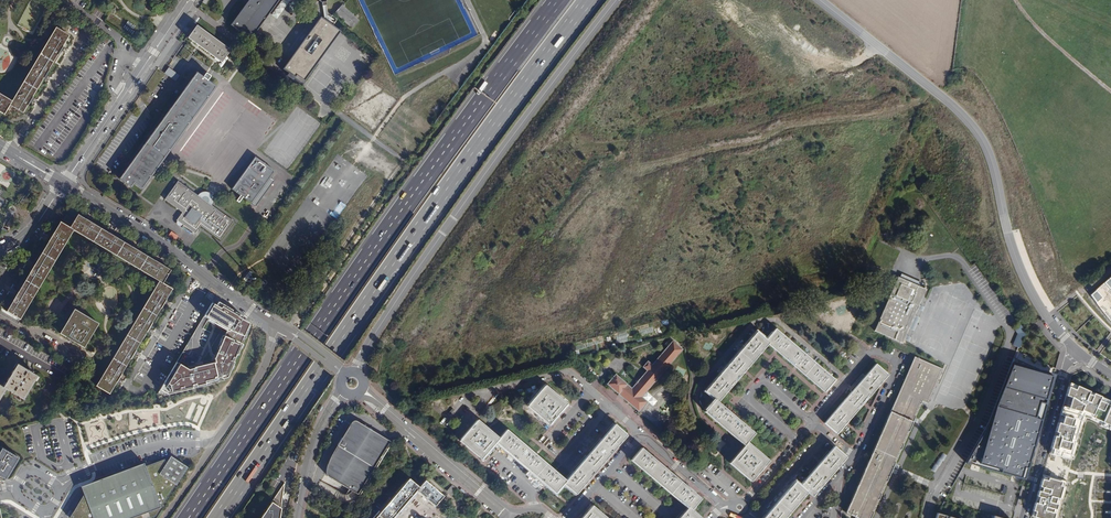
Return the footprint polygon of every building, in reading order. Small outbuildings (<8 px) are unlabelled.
[(279,0),(249,0),(231,25),(239,31),(241,29),(252,37),(279,0)] [(328,16),(326,5),(322,6),(324,17),(323,19),(333,26),(336,21),(328,16)] [(359,21),(342,5),(335,13),(352,28),(359,21)] [(340,31),(333,26),(323,19),(321,17),(283,69),(295,77),(297,75),(304,81),(340,31)] [(221,62),(230,50),(197,26),(188,38),(221,62)] [(69,36),(55,28),(11,101),(0,95),(0,113),(4,115),(9,105),(22,113),(31,98),(45,74),(61,48),(69,36)] [(158,111),(189,70),(183,65),(153,107),(158,111)] [(141,189),(216,87),(197,72),(119,178),(131,187),(134,183),(141,189)] [(251,203),(274,171),(255,157),(232,189),(251,203)] [(911,355),(906,365),(865,452),(862,457),(846,476),(840,517),(936,517),(937,513),(944,502),(966,463),(988,423),(1011,365),(1018,347),(1019,348),(1026,334),(1020,324),(932,199),(912,169),(856,289),(883,282),(862,334),(875,340),(907,354),(911,355)] [(220,240),(233,221),(178,181),(164,200),(182,212),(177,220),(195,233),(201,225),(220,240)] [(7,311),(20,319),(73,231),(159,282),(96,386),(109,394),(118,380),(134,352),(149,328),(164,302),(172,289),(162,284),(170,270),(161,265),(138,251),(115,237),(91,223),(77,215),(70,228),(60,222),(51,237),(33,266),(17,292),(7,311)] [(169,235),(176,240),(178,236),(171,231),(169,235)] [(1090,295),(1106,317),(1110,321),(1110,276),(1090,295)] [(263,287),(267,282),(263,278),(259,284),(263,287)] [(192,370),(177,362),(155,398),(229,378),(252,324),(214,300),(204,316),(231,332),(218,360),(192,370)] [(98,324),(74,309),(60,334),(73,341),(84,348),(98,324)] [(816,383),(825,391),(835,380),(775,329),(766,340),(757,332),(705,391),(715,400),(705,411),(714,418),(734,435),(745,445),(730,462),(752,480),(761,470),(768,462),(746,443),(754,433),(717,401),(727,389),(744,369),(761,350),(767,342),(777,350),(797,367),(816,383)] [(685,333),(574,357),(572,362),(592,379),(599,385),(622,405),(649,428),(680,457),(686,461),(693,462),(717,435),(702,422),(699,417),(694,402),(693,398),(694,392),(698,382),(685,333)] [(17,364),(3,387),(0,385),(0,399),(6,389),(24,400),(38,376),(28,370),(17,364)] [(876,365),(824,423),(835,433),(845,422),(862,402),(880,382),(887,374),(876,365)] [(1021,479),(1024,480),(1046,402),(1040,400),(1041,394),(1047,375),(1011,365),(988,423),(966,463),(972,465),(1021,479)] [(1049,454),(1070,459),(1084,413),(1110,424),(1110,402),(1069,383),(1064,402),(1054,438),(1049,454)] [(566,405),(544,387),(528,405),(550,423),(559,412),(566,405)] [(498,440),(477,421),(460,440),(482,458),(491,448),(497,441),(506,449),(526,466),(546,484),(556,492),(563,484),(574,493),(585,480),(604,459),(619,441),(625,434),(614,425),(566,481),(506,430),(498,440)] [(354,493),(357,495),(389,442),(368,429),(358,422),(355,422),(353,422),(351,425),(328,463),(326,473),(327,477),(354,493)] [(762,517),(784,517),(799,500),(807,492),(811,496),(820,485),(837,465),(845,456),(834,447),(800,486),(794,481),(762,517)] [(2,448),(0,451),(0,477),(6,480),(19,458),(2,448)] [(642,448),(632,459),(642,468),(662,485),(680,500),(688,507),(678,517),(698,517),(699,517),(691,510),(700,499),(642,448)] [(1042,477),(1038,491),(1031,517),(1035,517),(1056,517),(1066,484),(1042,477)] [(395,515),(398,512),(411,497),(414,494),(416,490),(424,497),(427,499),(434,506),(443,496),(425,480),(419,487),(409,479),(375,517),(392,517),(395,515)] [(990,498),(1003,501),(1007,487),(987,482),(986,488),(992,490),(990,498)] [(284,484),(269,504),(259,517),(279,517),(284,484)] [(456,489),(452,486),(448,491),(452,495),(456,489)] [(591,507),(582,517),(581,517),(604,517),(591,507)] [(1102,507),(1084,507),(1084,517),(1102,517),(1102,507)]
